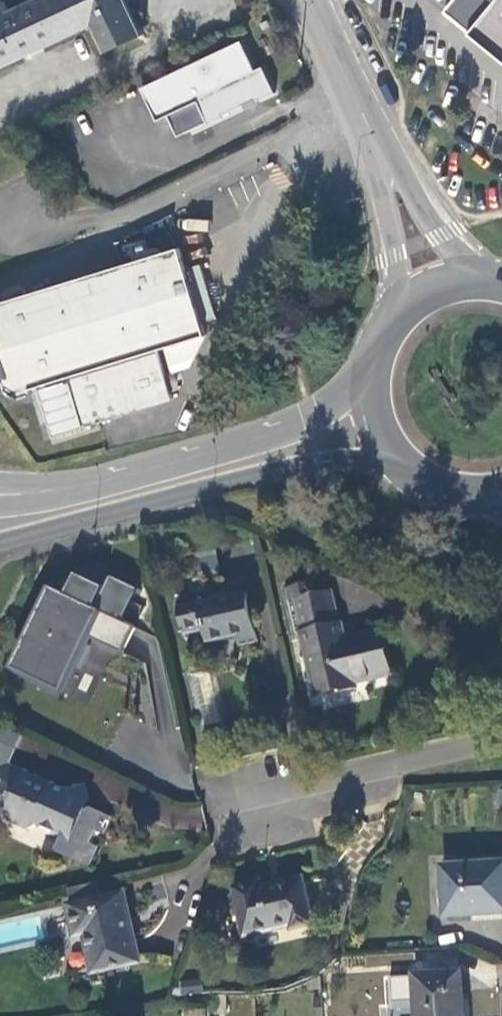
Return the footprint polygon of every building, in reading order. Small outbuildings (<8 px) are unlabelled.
[(122,0),(41,0),(5,16),(0,7),(0,75),(90,31),(103,58),(142,39),(122,0)] [(448,14),(501,60),(501,0),(460,0),(448,14)] [(237,47),(137,92),(153,127),(166,121),(175,142),(205,128),(206,131),(220,125),(218,120),(254,103),(255,106),(272,99),(260,71),(251,75),(237,47)] [(137,251),(143,267),(166,259),(161,244),(137,251)] [(177,255),(166,259),(143,267),(0,314),(0,355),(12,392),(5,394),(10,408),(19,413),(31,409),(29,402),(42,398),(56,445),(82,437),(81,434),(178,404),(175,396),(170,378),(163,356),(207,343),(177,255)] [(178,375),(170,378),(175,396),(184,394),(178,375)] [(313,595),(313,594),(310,582),(292,586),(285,588),(295,633),(302,632),(317,699),(356,690),(354,683),(392,675),(383,631),(346,639),(342,623),(337,624),(332,601),(330,591),(315,594),(313,595)] [(247,594),(179,610),(185,631),(204,627),(207,644),(236,637),(238,646),(257,642),(247,594)] [(120,653),(134,626),(66,595),(60,605),(47,599),(14,668),(62,692),(86,645),(75,639),(79,633),(120,653)] [(0,736),(0,786),(3,787),(0,796),(0,800),(12,805),(7,818),(7,820),(9,827),(30,836),(37,833),(38,831),(65,843),(59,858),(90,872),(98,856),(89,851),(95,839),(103,842),(112,822),(93,813),(88,816),(78,795),(71,798),(54,790),(53,792),(8,772),(19,744),(0,736)] [(7,818),(12,805),(0,800),(0,813),(1,815),(7,818)] [(442,867),(445,919),(501,916),(501,864),(442,867)] [(313,926),(303,879),(262,887),(260,882),(234,888),(245,937),(291,927),(292,931),(313,926)] [(125,894),(67,907),(74,939),(83,937),(91,975),(140,965),(125,894)] [(416,1015),(464,1015),(461,973),(414,977),(416,1015)] [(307,992),(322,991),(321,977),(306,983),(307,992)] [(225,996),(213,996),(214,1015),(223,1015),(226,1015),(225,996)]
